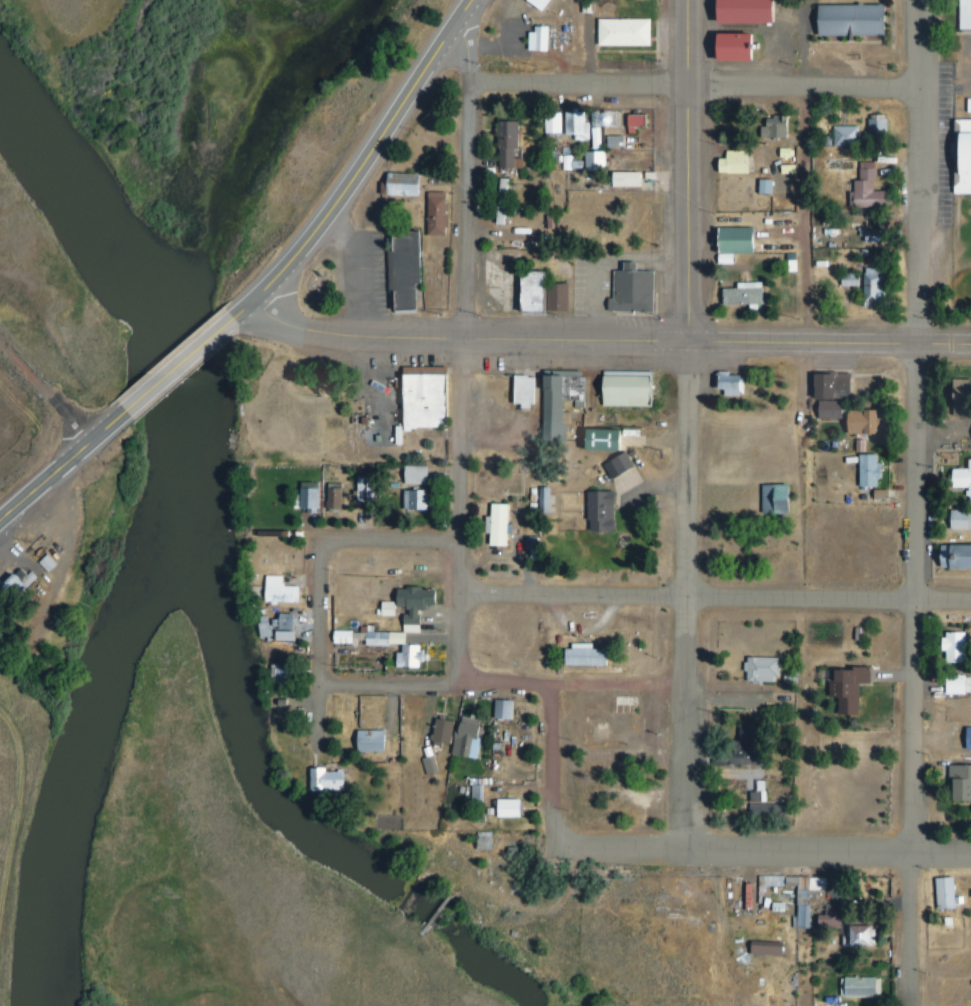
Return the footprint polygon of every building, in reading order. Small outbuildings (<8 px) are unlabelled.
[(540,13),(549,0),(525,0),(524,2),(540,13)] [(548,12),(557,0),(534,0),(548,12)] [(727,23),(727,0),(784,0),(784,23),(727,23)] [(956,30),(970,31),(970,0),(956,0),(956,30)] [(827,3),(826,36),(895,37),(895,3),(827,3)] [(607,18),(606,47),(657,46),(658,18),(607,18)] [(543,26),(543,33),(536,33),(535,51),(555,52),(556,26),(543,26)] [(525,29),(525,52),(546,52),(546,29),(525,29)] [(761,34),(761,61),(727,61),(727,35),(761,34)] [(543,134),(559,134),(559,113),(542,114),(543,134)] [(573,113),(572,135),(582,135),(582,141),(597,141),(597,123),(592,123),(592,113),(573,113)] [(570,114),(553,114),(552,133),(571,133),(570,114)] [(880,114),(880,132),(875,132),(875,139),(896,139),(897,115),(880,114)] [(636,115),(636,134),(644,133),(644,127),(654,128),(654,115),(636,115)] [(793,116),(792,138),(765,137),(765,122),(781,122),(781,115),(793,116)] [(867,136),(885,135),(885,115),(866,116),(867,136)] [(624,127),(641,128),(641,116),(624,116),(624,127)] [(970,195),(970,120),(951,120),(950,195),(970,195)] [(525,122),(525,148),(521,148),(521,158),(531,158),(531,168),(507,168),(507,149),(504,148),(504,121),(525,122)] [(514,123),(495,123),(495,169),(519,168),(519,159),(514,159),(514,123)] [(867,126),(867,146),(842,145),(843,126),(867,126)] [(600,129),(601,149),(609,149),(609,128),(600,129)] [(598,129),(589,129),(589,150),(598,150),(598,129)] [(617,135),(617,147),(631,147),(631,135),(617,135)] [(840,135),(840,144),(829,144),(829,135),(840,135)] [(604,149),(622,148),(622,137),(604,137),(604,149)] [(788,146),(787,158),(799,158),(799,147),(788,146)] [(756,151),(756,173),(727,173),(727,158),(733,158),(733,150),(756,151)] [(602,152),(582,153),(582,172),(603,171),(602,152)] [(599,152),(600,168),(614,168),(613,152),(599,152)] [(580,155),(580,171),(571,171),(571,155),(580,155)] [(870,161),(870,178),(863,178),(863,191),(859,191),(859,199),(896,199),(896,189),(884,189),(883,161),(870,161)] [(847,208),(888,208),(888,192),(873,192),(873,162),(857,163),(857,181),(851,181),(851,192),(846,193),(847,208)] [(803,165),(803,174),(789,174),(790,164),(803,165)] [(619,172),(619,187),(646,187),(646,172),(619,172)] [(653,172),(653,180),(662,180),(662,172),(653,172)] [(429,175),(428,197),(396,196),(397,174),(429,175)] [(507,177),(502,224),(514,225),(519,179),(507,177)] [(768,178),(768,191),(780,191),(779,178),(768,178)] [(770,195),(770,180),(756,180),(755,195),(770,195)] [(436,191),(435,234),(452,235),(454,191),(436,191)] [(443,236),(444,193),(426,193),(425,236),(443,236)] [(873,228),(873,242),(896,242),(897,216),(885,217),(885,228),(873,228)] [(761,227),(761,253),(724,254),(724,227),(761,227)] [(424,311),(399,313),(394,252),(401,252),(400,235),(429,233),(430,250),(433,285),(423,286),(424,311)] [(631,262),(631,272),(623,271),(623,297),(617,297),(616,311),(661,312),(662,272),(642,272),(642,262),(631,262)] [(874,267),(874,303),(894,303),(894,267),(874,267)] [(862,304),(881,303),(880,269),(861,269),(862,304)] [(527,272),(526,310),(549,311),(550,272),(527,272)] [(869,272),(869,287),(847,287),(846,273),(869,272)] [(768,280),(744,281),(744,289),(731,290),(731,308),(768,308),(768,280)] [(575,283),(555,283),(554,311),(576,310),(575,283)] [(565,285),(543,285),(544,312),(566,312),(565,285)] [(410,366),(410,380),(399,380),(399,389),(409,389),(409,430),(456,429),(456,366),(410,366)] [(610,371),(609,405),(658,407),(658,371),(610,371)] [(737,371),(726,371),(726,377),(722,376),(722,398),(758,398),(759,376),(737,375),(737,371)] [(821,374),(860,375),(859,392),(845,392),(845,398),(820,398),(821,374)] [(520,375),(520,403),(527,403),(528,409),(535,409),(535,404),(540,404),(540,375),(520,375)] [(591,376),(591,400),(570,400),(570,412),(578,412),(578,423),(573,423),(573,441),(550,440),(550,376),(591,376)] [(952,379),(970,379),(970,410),(951,410),(952,379)] [(838,401),(815,400),(814,419),(838,419),(838,401)] [(827,401),(827,418),(850,418),(850,401),(827,401)] [(882,409),(882,434),(855,434),(855,409),(882,409)] [(590,429),(589,441),(589,449),(622,450),(621,431),(590,429)] [(608,478),(630,468),(623,452),(600,463),(608,478)] [(632,452),(641,466),(622,477),(613,464),(632,452)] [(886,485),(886,468),(890,468),(890,463),(886,463),(885,454),(868,454),(869,485),(886,485)] [(865,455),(865,463),(857,463),(857,455),(865,455)] [(434,467),(434,485),(412,485),(412,467),(434,467)] [(961,469),(970,469),(970,488),(960,488),(961,469)] [(378,501),(364,501),(364,477),(379,476),(378,501)] [(315,507),(315,484),(298,483),(297,506),(315,507)] [(311,483),(310,510),(327,510),(327,483),(311,483)] [(338,483),(338,508),(350,509),(350,483),(338,483)] [(799,483),(799,514),(772,514),(772,483),(799,483)] [(759,485),(760,515),(784,514),(783,484),(759,485)] [(338,509),(339,487),(324,487),(324,508),(338,509)] [(528,504),(528,512),(546,513),(547,488),(538,487),(537,504),(528,504)] [(548,487),(548,512),(557,512),(557,487),(548,487)] [(897,489),(882,490),(883,501),(898,500),(897,489)] [(433,490),(411,490),(411,509),(432,510),(432,506),(439,506),(439,494),(433,494),(433,490)] [(621,492),(621,530),(598,530),(597,492),(621,492)] [(515,504),(498,502),(496,517),(490,517),(489,532),(496,532),(495,544),(511,546),(515,504)] [(969,510),(957,510),(957,529),(970,529),(970,504),(969,504),(969,510)] [(955,544),(970,544),(970,568),(955,568),(955,544)] [(54,564),(45,554),(36,562),(46,573),(54,564)] [(58,555),(49,562),(59,572),(67,565),(58,555)] [(35,578),(28,571),(25,574),(17,566),(0,582),(15,597),(35,578)] [(0,594),(0,602),(8,611),(33,587),(21,575),(0,594)] [(294,575),(294,585),(308,585),(308,602),(276,602),(276,575),(294,575)] [(428,623),(412,623),(412,614),(417,614),(417,607),(405,607),(405,590),(413,590),(413,587),(428,587),(428,591),(443,591),(443,604),(433,604),(433,609),(424,609),(424,614),(427,613),(428,623)] [(403,602),(403,616),(390,616),(390,602),(403,602)] [(289,612),(302,613),(302,618),(305,618),(305,626),(301,626),(301,630),(288,630),(288,626),(283,626),(284,620),(289,620),(289,612)] [(275,629),(292,630),(292,614),(276,614),(275,629)] [(3,649),(0,646),(0,626),(14,636),(3,649)] [(272,641),(292,641),(292,631),(272,631),(272,641)] [(362,631),(362,644),(344,644),(344,631),(362,631)] [(954,638),(949,638),(948,650),(954,651),(954,662),(970,663),(970,632),(954,631),(954,638)] [(376,632),(375,646),(397,646),(397,632),(376,632)] [(580,641),(580,649),(572,649),(572,663),(615,663),(616,649),(600,648),(601,641),(580,641)] [(412,644),(412,653),(404,653),(404,667),(429,668),(429,645),(412,644)] [(756,656),(756,662),(751,662),(751,669),(755,670),(755,680),(786,681),(786,666),(790,666),(790,660),(787,660),(787,657),(756,656)] [(283,663),(291,663),(291,668),(306,668),(305,685),(283,684),(283,663)] [(267,683),(282,683),(283,665),(268,664),(267,683)] [(879,668),(879,684),(870,684),(869,715),(848,714),(848,696),(840,696),(841,671),(860,671),(860,667),(879,668)] [(807,672),(807,682),(796,681),(796,672),(807,672)] [(954,672),(970,673),(970,694),(954,693),(954,672)] [(522,700),(521,719),(504,718),(505,699),(522,700)] [(509,720),(510,700),(492,700),(491,719),(509,720)] [(430,743),(438,744),(438,743),(449,744),(450,721),(431,719),(430,743)] [(445,719),(441,742),(457,745),(461,721),(445,719)] [(748,721),(748,740),(727,740),(727,764),(766,764),(766,721),(748,721)] [(468,722),(462,754),(482,758),(488,726),(468,722)] [(962,727),(962,749),(970,749),(970,727),(962,727)] [(353,752),(381,753),(381,731),(353,730),(353,752)] [(394,730),(394,752),(369,752),(369,730),(394,730)] [(420,759),(425,775),(436,771),(431,755),(420,759)] [(952,763),(970,763),(970,799),(960,799),(960,778),(952,778),(952,763)] [(336,767),(322,767),(322,791),(353,792),(354,773),(336,772),(336,767)] [(765,778),(765,790),(760,790),(760,803),(777,803),(777,791),(775,791),(775,778),(765,778)] [(494,784),(494,807),(483,807),(483,784),(494,784)] [(482,785),(469,785),(469,804),(481,804),(482,785)] [(507,798),(507,817),(531,817),(530,798),(507,798)] [(797,803),(797,815),(761,815),(761,803),(797,803)] [(963,876),(947,877),(948,909),(964,909),(963,876)] [(933,878),(934,910),(953,909),(952,877),(933,878)] [(824,890),(824,879),(804,878),(804,890),(795,890),(795,928),(808,928),(808,905),(804,905),(804,890),(824,890)] [(764,884),(756,884),(756,908),(764,908),(764,884)] [(809,889),(808,927),(820,927),(820,908),(818,904),(818,889),(809,889)] [(796,901),(795,911),(784,911),(784,901),(796,901)] [(884,922),(851,921),(851,912),(836,911),(836,930),(852,930),(852,948),(884,948),(884,922)] [(814,929),(838,928),(838,912),(814,912),(814,929)] [(793,939),(792,954),(764,953),(764,938),(793,939)] [(779,955),(779,942),(747,942),(747,955),(779,955)] [(890,976),(890,998),(853,998),(853,996),(853,976),(890,976)]
